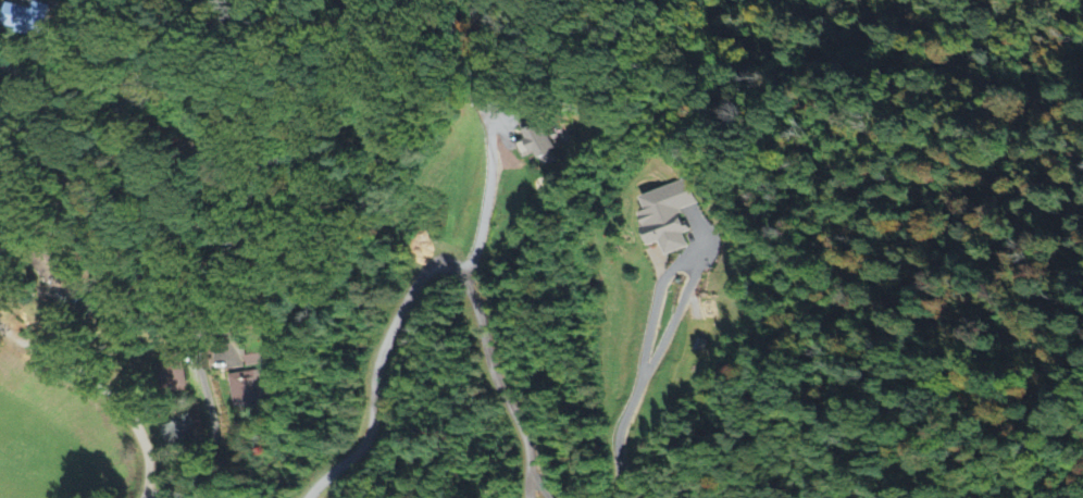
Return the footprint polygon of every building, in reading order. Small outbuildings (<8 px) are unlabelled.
[(540,169),(558,160),(536,117),(518,126),(540,169)] [(694,205),(684,181),(641,198),(647,213),(640,216),(653,247),(661,244),(667,258),(688,249),(682,235),(688,233),(679,211),(694,205)] [(158,367),(166,396),(189,389),(180,354),(166,358),(168,365),(158,367)] [(233,407),(263,403),(259,371),(229,376),(233,407)] [(185,440),(194,438),(190,416),(163,421),(169,453),(187,450),(185,440)]
